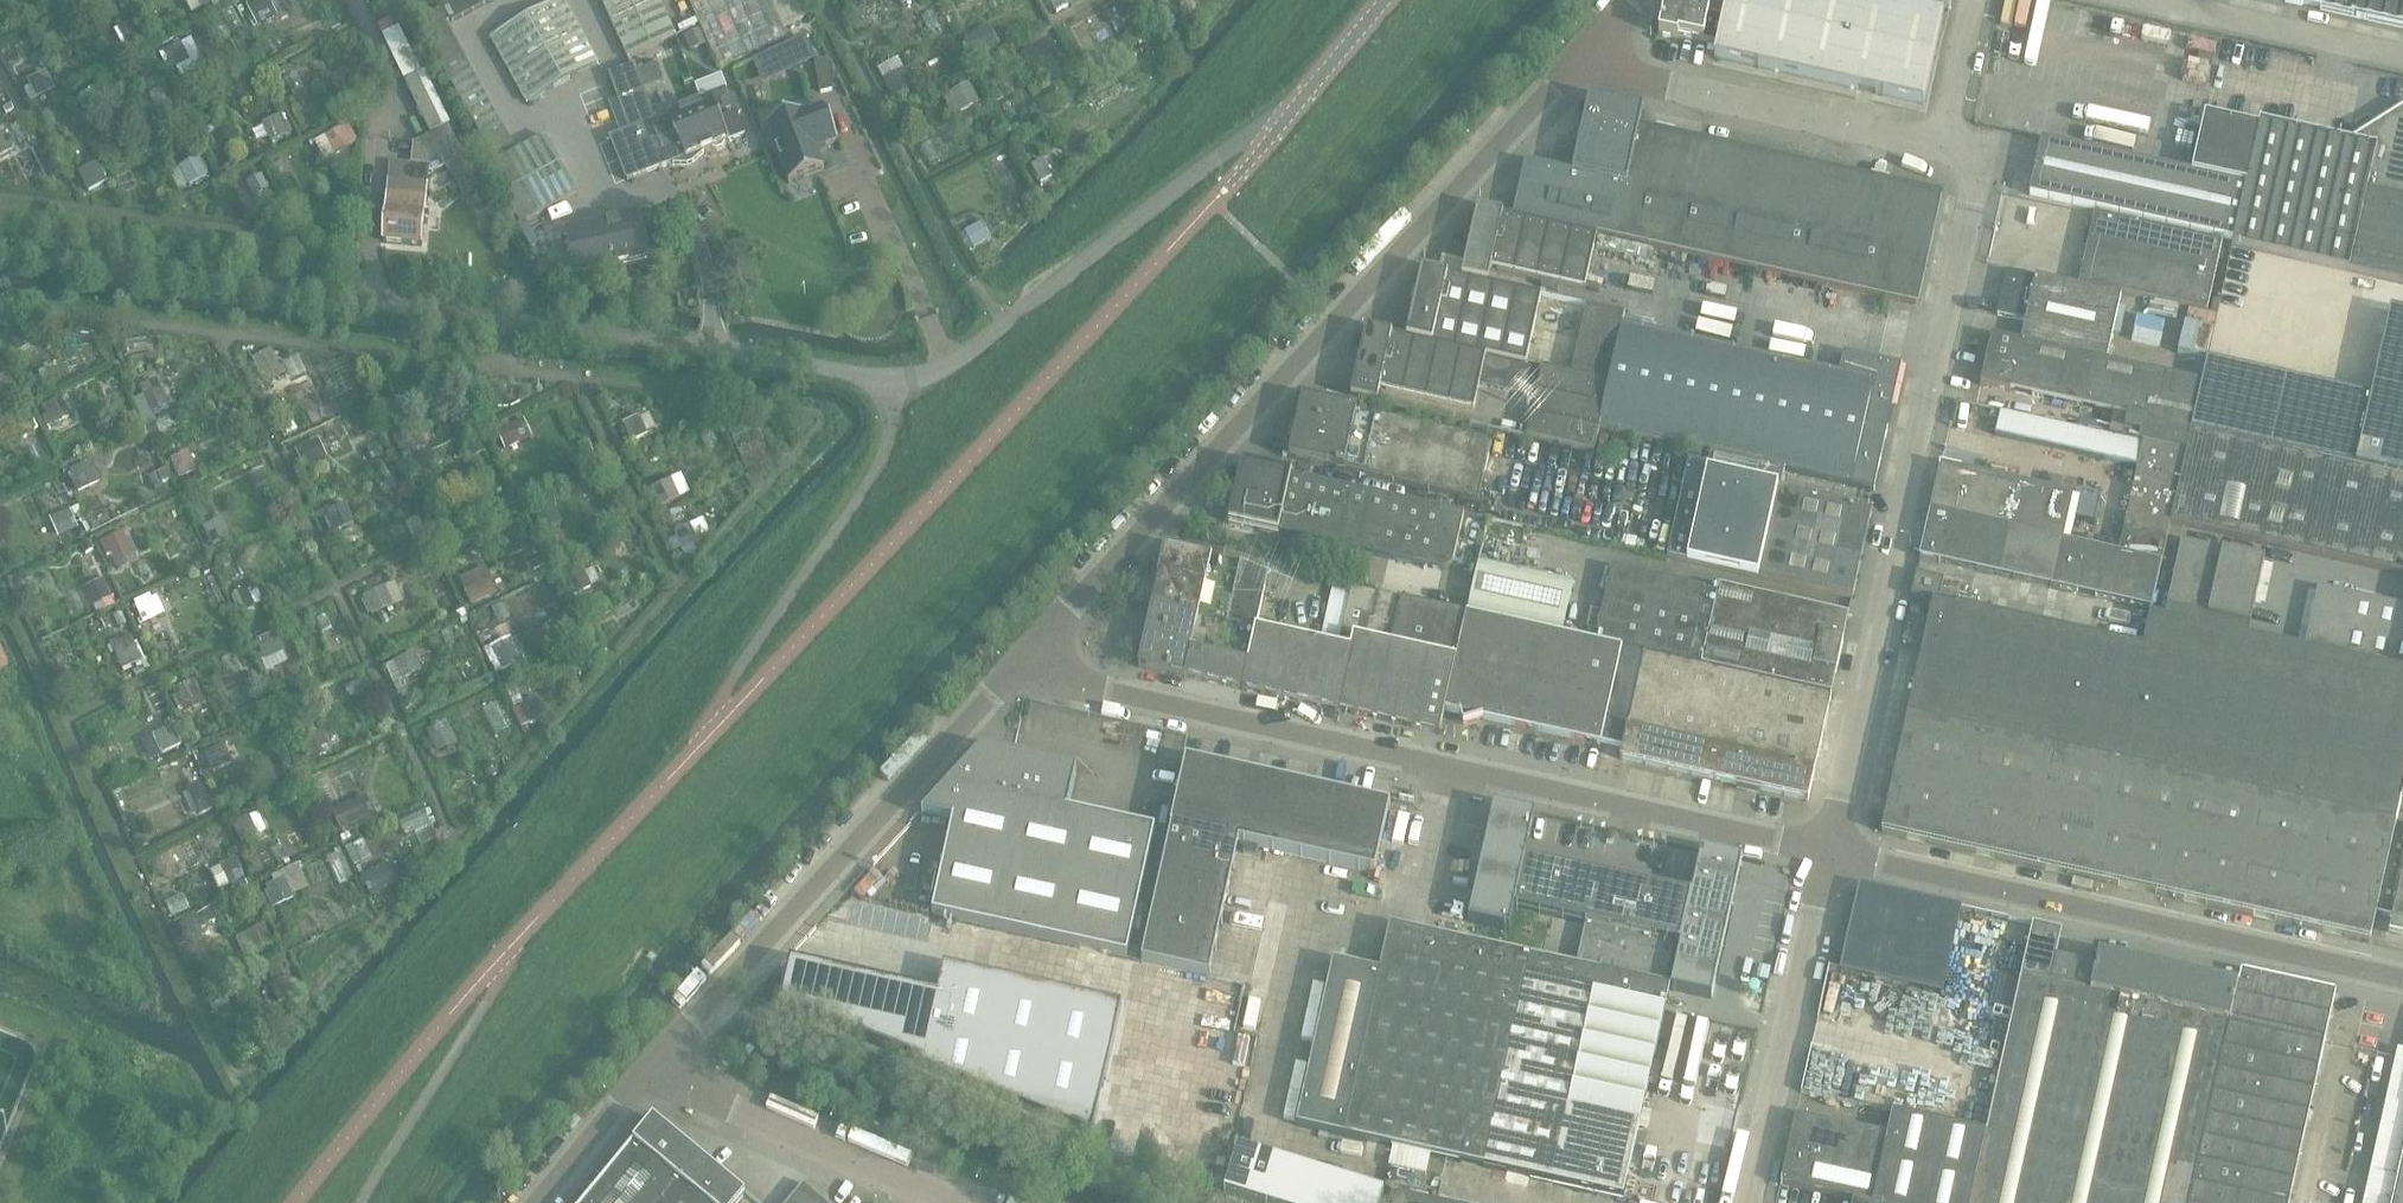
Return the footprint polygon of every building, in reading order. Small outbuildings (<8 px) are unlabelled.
[(191,15),(219,0),(184,0),(191,15)] [(250,8),(261,28),(280,18),(270,0),(266,0),(250,8)] [(445,23),(451,20),(453,24),(497,0),(443,0),(435,4),(437,10),(445,23)] [(490,37),(527,105),(598,65),(563,0),(556,0),(490,37)] [(628,58),(676,36),(659,0),(601,0),(628,58)] [(719,66),(787,36),(783,27),(803,18),(796,0),(689,0),(719,66)] [(1057,13),(1069,7),(1065,0),(1050,0),(1057,13)] [(1111,6),(1121,23),(1138,14),(1130,0),(1123,0),(1111,6)] [(1716,45),(1714,55),(1715,56),(1714,58),(1923,105),(1942,17),(1868,0),(1727,0),(1724,13),(1723,13),(1722,18),(1708,15),(1709,13),(1691,9),(1690,11),(1666,6),(1659,36),(1684,41),(1684,39),(1716,45)] [(1949,9),(1952,0),(1905,0),(1949,9)] [(2291,4),(2402,29),(2402,0),(2292,0),(2291,4)] [(517,150),(445,23),(437,10),(419,20),(498,162),(517,150)] [(132,22),(119,30),(129,48),(142,40),(132,22)] [(989,29),(966,42),(975,59),(999,46),(989,29)] [(755,57),(763,79),(816,58),(807,36),(755,57)] [(183,45),(164,53),(172,71),(190,63),(183,45)] [(1048,45),(1023,57),(1032,74),(1057,61),(1048,45)] [(829,62),(815,64),(821,95),(834,92),(829,62)] [(881,73),(894,98),(911,89),(898,64),(881,73)] [(724,142),(727,141),(744,135),(736,116),(740,114),(733,95),(719,101),(722,110),(715,112),(710,99),(654,120),(634,67),(608,77),(629,131),(610,138),(627,180),(711,148),(716,150),(722,147),(724,142)] [(45,73),(28,82),(37,99),(54,90),(45,73)] [(419,73),(401,82),(426,135),(445,124),(419,73)] [(970,86),(947,99),(956,116),(980,103),(970,86)] [(1526,162),(1514,216),(1597,235),(1918,306),(1943,194),(1640,126),(1643,110),(1589,97),(1584,117),(1578,121),(1576,130),(1580,136),(1572,172),(1526,162)] [(803,113),(802,112),(765,126),(788,184),(826,170),(820,154),(828,151),(826,147),(839,142),(824,105),(803,113)] [(2402,284),(2402,108),(2371,128),(2366,119),(2354,127),(2360,135),(2347,143),(2260,124),(2260,123),(2259,122),(2258,126),(2245,185),(2232,242),(2232,246),(2402,284)] [(52,109),(44,113),(52,131),(61,127),(52,109)] [(2205,111),(2196,151),(2191,173),(2245,185),(2258,126),(2206,114),(2206,111),(2205,111)] [(284,114),(261,126),(272,148),(296,134),(284,114)] [(347,125),(323,138),(333,156),(356,143),(347,125)] [(391,164),(388,193),(383,240),(421,243),(428,172),(445,164),(456,184),(475,174),(450,126),(414,144),(411,166),(391,164)] [(0,135),(0,157),(12,151),(2,134),(0,135)] [(523,225),(558,205),(578,194),(546,138),(491,169),(523,225)] [(2245,185),(2191,173),(2040,139),(2027,197),(2232,242),(2245,185)] [(1039,154),(1019,165),(1031,186),(1051,176),(1039,154)] [(201,161),(171,175),(178,191),(209,177),(201,161)] [(79,174),(89,192),(108,182),(99,164),(79,174)] [(261,179),(241,189),(248,205),(269,194),(261,179)] [(1423,270),(1420,285),(1407,338),(1486,355),(1525,364),(1542,296),(1489,284),(1493,268),(1585,289),(1597,235),(1514,216),(1479,209),(1462,278),(1423,270)] [(575,278),(651,260),(641,214),(564,232),(568,248),(545,254),(552,281),(575,275),(575,278)] [(2079,285),(2121,294),(2206,313),(2222,244),(2095,215),(2079,285)] [(2025,322),(2021,342),(2106,362),(2121,297),(2007,272),(1998,316),(2025,322)] [(1624,313),(1588,305),(1573,375),(1609,383),(1622,325),(1624,313)] [(2292,454),(2402,478),(2402,314),(2390,311),(2371,397),(2206,360),(2201,383),(2191,431),(2258,446),(2292,454)] [(2188,321),(2179,352),(2206,359),(2215,328),(2188,321)] [(1609,383),(1599,429),(1691,449),(1784,470),(1875,490),(1902,366),(1844,353),(1839,373),(1622,325),(1609,383)] [(1486,355),(1407,338),(1367,329),(1350,398),(1375,404),(1379,388),(1474,409),(1486,355)] [(2143,420),(2138,441),(2186,452),(2191,431),(2201,383),(2106,362),(2021,342),(1992,336),(1981,384),(2143,420)] [(276,349),(255,356),(264,382),(285,374),(276,349)] [(1609,383),(1573,375),(1542,368),(1526,438),(1593,453),(1599,429),(1609,383)] [(163,381),(134,392),(145,418),(173,407),(163,381)] [(65,395),(41,406),(50,426),(74,415),(65,395)] [(1491,441),(1303,399),(1289,459),(1335,469),(1335,470),(1343,472),(1343,471),(1478,501),(1491,441)] [(641,412),(625,419),(637,446),(653,439),(641,412)] [(26,413),(11,424),(27,445),(42,434),(26,413)] [(510,454),(537,443),(526,416),(499,427),(510,454)] [(578,421),(565,428),(574,446),(588,440),(578,421)] [(404,429),(387,438),(398,458),(415,449),(404,429)] [(2292,454),(2258,446),(2191,431),(2186,452),(2176,497),(2172,517),(2170,523),(2402,576),(2402,478),(2292,454)] [(311,442),(294,450),(305,473),(322,465),(311,442)] [(1852,600),(1872,510),(1780,490),(1784,470),(1691,449),(1667,559),(1852,600)] [(184,452),(167,462),(179,483),(196,474),(184,452)] [(95,459),(71,468),(80,490),(104,480),(95,459)] [(1941,464),(1931,511),(2063,541),(2073,494),(1941,464)] [(1291,476),(1242,465),(1229,524),(1278,535),(1278,534),(1438,570),(1440,571),(1442,571),(1444,570),(1446,570),(1448,569),(1449,567),(1450,566),(1452,564),(1452,563),(1453,561),(1463,515),(1291,477),(1291,476)] [(662,503),(689,490),(682,475),(655,487),(662,503)] [(2134,488),(2130,507),(2172,517),(2176,497),(2134,488)] [(348,501),(327,510),(336,530),(356,521),(348,501)] [(67,505),(51,513),(63,536),(79,528),(67,505)] [(545,506),(528,515),(539,537),(556,529),(545,506)] [(2172,517),(2130,507),(2129,507),(2119,552),(2162,562),(2170,523),(2172,517)] [(1931,511),(1928,526),(1921,557),(2054,586),(2063,541),(1931,511)] [(207,525),(213,543),(233,536),(227,518),(207,525)] [(691,525),(677,531),(688,555),(702,549),(691,525)] [(125,529),(102,540),(115,566),(138,554),(125,529)] [(2265,558),(2181,540),(2167,605),(2250,623),(2265,558)] [(2119,552),(2063,541),(2054,586),(2152,608),(2162,562),(2119,552)] [(1166,547),(1153,607),(1256,630),(1270,570),(1166,547)] [(1479,562),(1468,612),(1563,633),(1574,583),(1479,562)] [(488,565),(460,577),(472,604),(500,592),(488,565)] [(1597,643),(1646,654),(1749,677),(1831,695),(1849,616),(1721,588),(1704,589),(1613,569),(1597,643)] [(1912,596),(1935,601),(1940,602),(1945,579),(1917,573),(1912,596)] [(81,609),(116,596),(109,577),(74,590),(81,609)] [(240,580),(225,589),(241,617),(257,607),(240,580)] [(389,607),(379,587),(363,595),(373,615),(389,607)] [(1393,647),(1403,600),(1353,589),(1342,636),(1358,639),(1393,647)] [(2402,673),(2402,608),(2319,589),(2305,650),(2402,673)] [(150,619),(165,610),(154,591),(138,600),(150,619)] [(1446,711),(1467,614),(1403,600),(1393,647),(1358,639),(1342,713),(1440,735),(1446,711)] [(1153,607),(1139,668),(1342,713),(1358,639),(1342,636),(1339,649),(1256,630),(1153,607)] [(1446,711),(1462,715),(1464,725),(1484,719),(1624,751),(1646,654),(1597,643),(1467,614),(1446,711)] [(272,673),(303,660),(297,646),(288,650),(280,631),(257,640),(272,673)] [(128,635),(110,646),(122,667),(140,657),(128,635)] [(508,642),(492,653),(505,672),(521,661),(508,642)] [(417,650),(396,660),(404,678),(425,668),(417,650)] [(1749,677),(1646,654),(1624,751),(1622,761),(1725,784),(1749,677)] [(291,673),(275,681),(286,700),(302,691),(291,673)] [(187,713),(209,701),(197,677),(174,689),(187,713)] [(1725,784),(1790,798),(1808,802),(1831,695),(1749,677),(1725,784)] [(153,734),(161,754),(186,744),(178,724),(153,734)] [(441,728),(425,735),(434,754),(450,747),(441,728)] [(1094,774),(982,749),(922,816),(923,817),(924,815),(953,822),(933,916),(1127,959),(1155,831),(1067,812),(1077,772),(1093,775),(1094,774)] [(1371,873),(1370,873),(1375,874),(1390,806),(1186,760),(1171,829),(1142,963),(1210,978),(1240,843),(1371,873)] [(203,791),(185,801),(197,822),(215,813),(203,791)] [(348,804),(328,815),(339,833),(359,821),(348,804)] [(1494,806),(1468,922),(1509,931),(1514,909),(1526,858),(1535,815),(1494,806)] [(242,840),(268,832),(263,812),(237,820),(242,840)] [(1692,895),(1670,990),(1672,990),(1712,999),(1742,860),(1728,857),(1709,852),(1701,851),(1692,895)] [(225,888),(248,878),(238,856),(215,867),(225,888)] [(1332,964),(1295,1126),(1342,1137),(1342,1138),(1623,1201),(1672,990),(1670,990),(1692,895),(1689,894),(1689,895),(1528,859),(1526,858),(1514,909),(1518,910),(1519,908),(1587,924),(1576,969),(1389,926),(1378,974),(1332,964)] [(263,882),(272,904),(311,889),(302,866),(263,882)] [(2392,935),(2402,937),(2402,873),(2392,935)] [(918,959),(931,892),(865,879),(853,947),(918,959)] [(1860,886),(1841,971),(1841,972),(1942,995),(1961,908),(1860,886)] [(196,944),(223,933),(212,908),(186,918),(196,944)] [(267,922),(239,935),(248,955),(276,942),(267,922)] [(2238,985),(2098,954),(2090,992),(2050,983),(2062,931),(2032,924),(1986,1134),(1971,1202),(2190,1202),(2238,985)] [(781,1002),(780,1008),(922,1065),(922,1069),(1092,1137),(1121,1007),(944,967),(938,994),(790,961),(789,969),(782,1002),(781,1002)] [(2323,1043),(2324,1041),(2326,1041),(2326,1040),(2325,1039),(2335,993),(2240,972),(2238,985),(2190,1202),(2290,1202),(2291,1201),(2289,1200),(2323,1043)] [(289,973),(271,984),(282,1003),(300,993),(289,973)] [(1797,1117),(1782,1186),(1860,1202),(1971,1202),(1986,1134),(1894,1113),(1889,1136),(1797,1117)] [(610,1173),(586,1202),(739,1202),(745,1196),(654,1121),(610,1173)] [(1224,1190),(1266,1202),(1381,1202),(1384,1192),(1238,1147),(1224,1190)] [(2393,1202),(2402,1202),(2402,1156),(2393,1202)] [(788,1202),(825,1202),(802,1185),(788,1202)] [(1397,1202),(1441,1202),(1399,1194),(1397,1202)]
